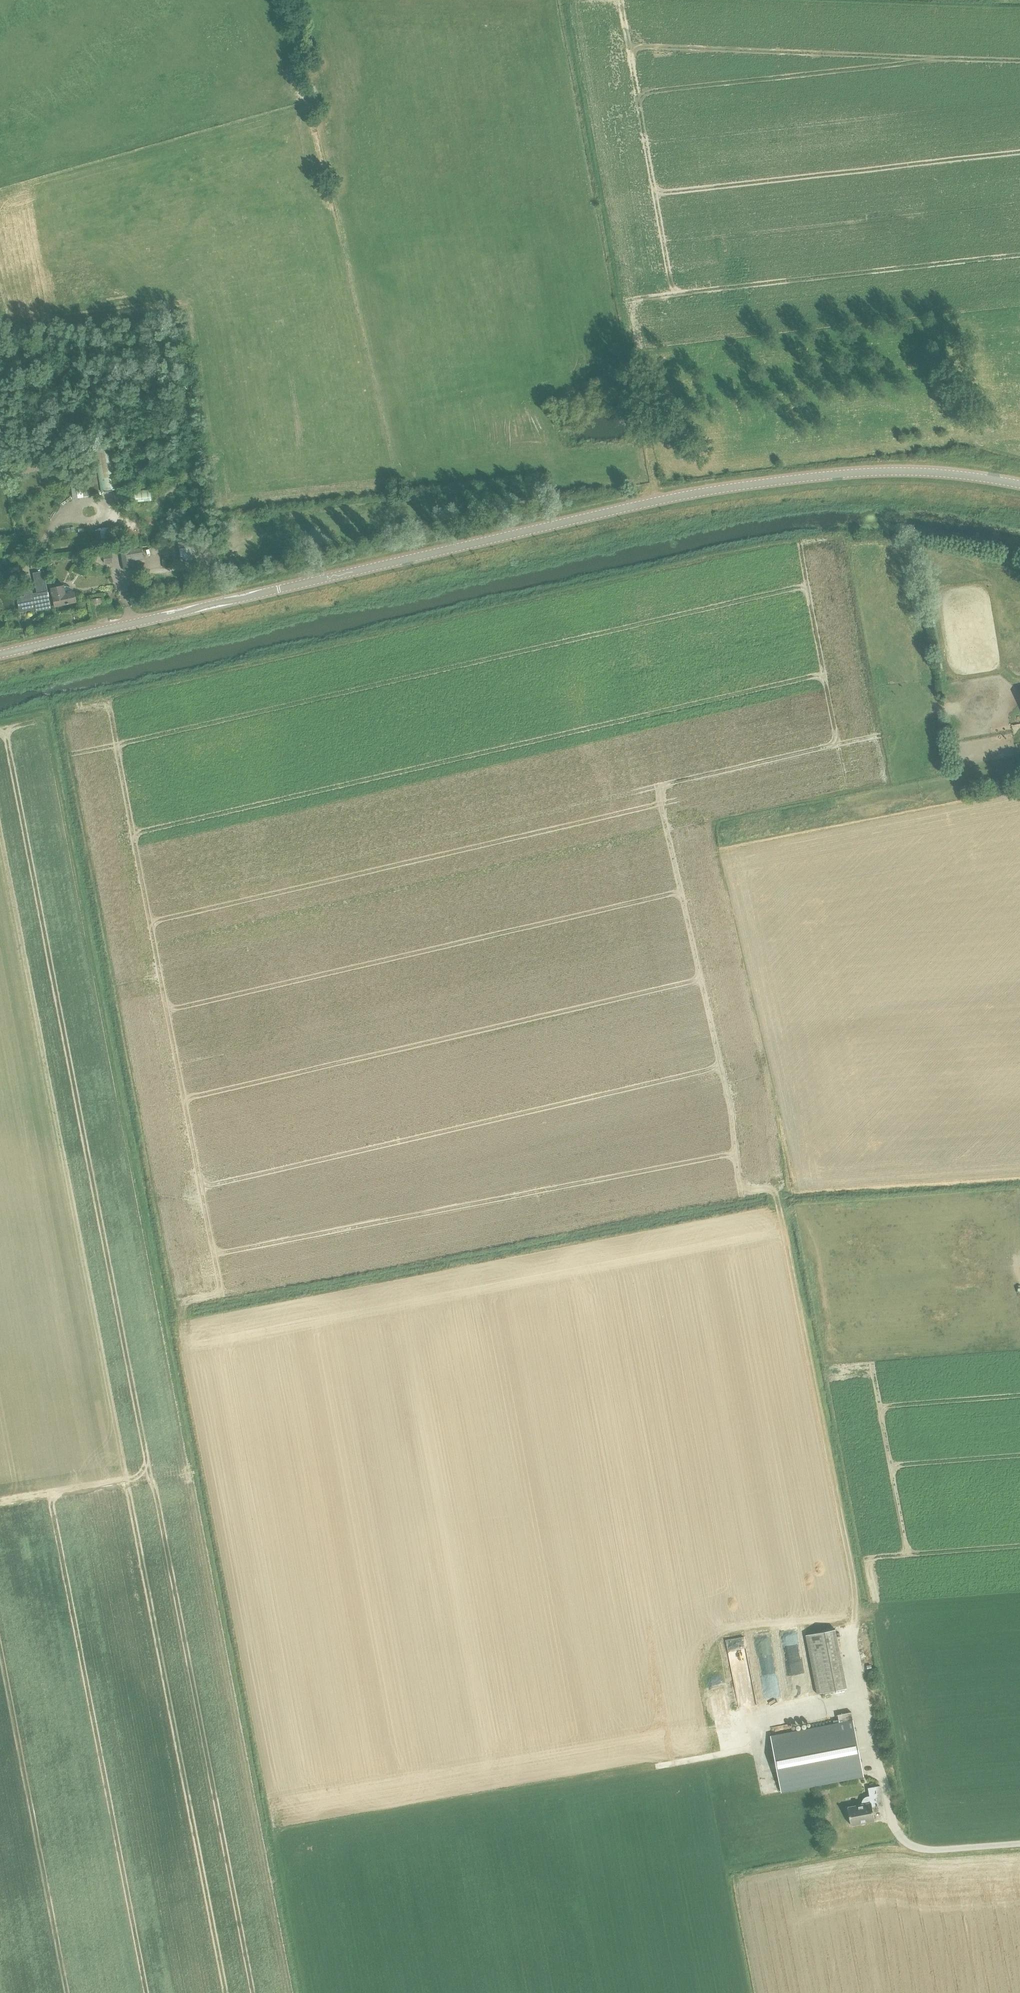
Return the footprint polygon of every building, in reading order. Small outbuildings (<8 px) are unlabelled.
[(99,481),(116,478),(111,448),(95,451),(99,481)] [(48,468),(37,470),(39,482),(50,480),(48,468)] [(116,504),(136,502),(136,493),(116,494),(116,504)] [(59,507),(62,513),(77,505),(74,499),(59,507)] [(110,526),(98,526),(99,538),(110,537),(110,526)] [(180,548),(182,562),(194,560),(192,546),(191,547),(191,541),(179,542),(179,548),(180,548)] [(134,567),(133,561),(143,559),(141,548),(121,551),(123,569),(134,567)] [(19,592),(18,594),(18,597),(19,602),(21,612),(40,608),(40,610),(52,608),(45,572),(34,574),(38,594),(34,594),(33,590),(25,592),(23,591),(19,592)] [(74,592),(73,590),(72,588),(70,587),(67,586),(65,586),(52,589),(56,607),(76,602),(74,592)] [(1010,716),(1012,726),(1019,724),(1019,714),(1010,716)] [(806,1635),(818,1694),(847,1688),(836,1629),(806,1635)] [(748,1652),(746,1637),(730,1639),(732,1654),(748,1652)] [(780,1692),(778,1665),(766,1666),(768,1693),(780,1692)] [(727,1711),(727,1677),(714,1677),(715,1712),(727,1711)] [(771,1736),(782,1792),(864,1776),(852,1712),(838,1715),(840,1723),(771,1736)] [(868,1788),(870,1796),(868,1796),(866,1797),(864,1798),(863,1800),(862,1802),(862,1805),(848,1807),(851,1825),(875,1821),(872,1806),(883,1804),(883,1805),(884,1805),(880,1786),(868,1788)]
